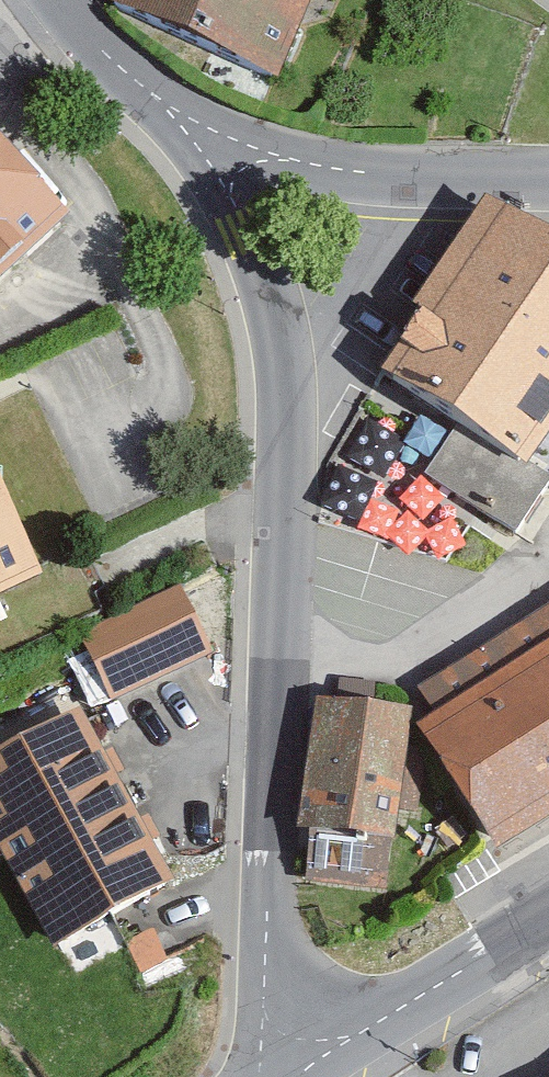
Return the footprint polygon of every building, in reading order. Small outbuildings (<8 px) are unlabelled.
[(94,6),(274,87),(314,0),(97,0),(94,6)] [(68,227),(0,153),(0,290),(68,227)] [(491,220),(384,379),(529,474),(548,444),(548,251),(491,220)] [(41,582),(0,494),(0,601),(41,582)] [(111,705),(214,657),(180,585),(77,634),(111,705)] [(496,858),(548,825),(548,610),(417,691),(435,719),(417,730),(496,858)] [(409,712),(314,702),(296,835),(308,836),(304,884),(387,893),(388,847),(395,848),(409,712)] [(80,711),(0,754),(0,853),(1,853),(57,956),(178,891),(80,711)]
